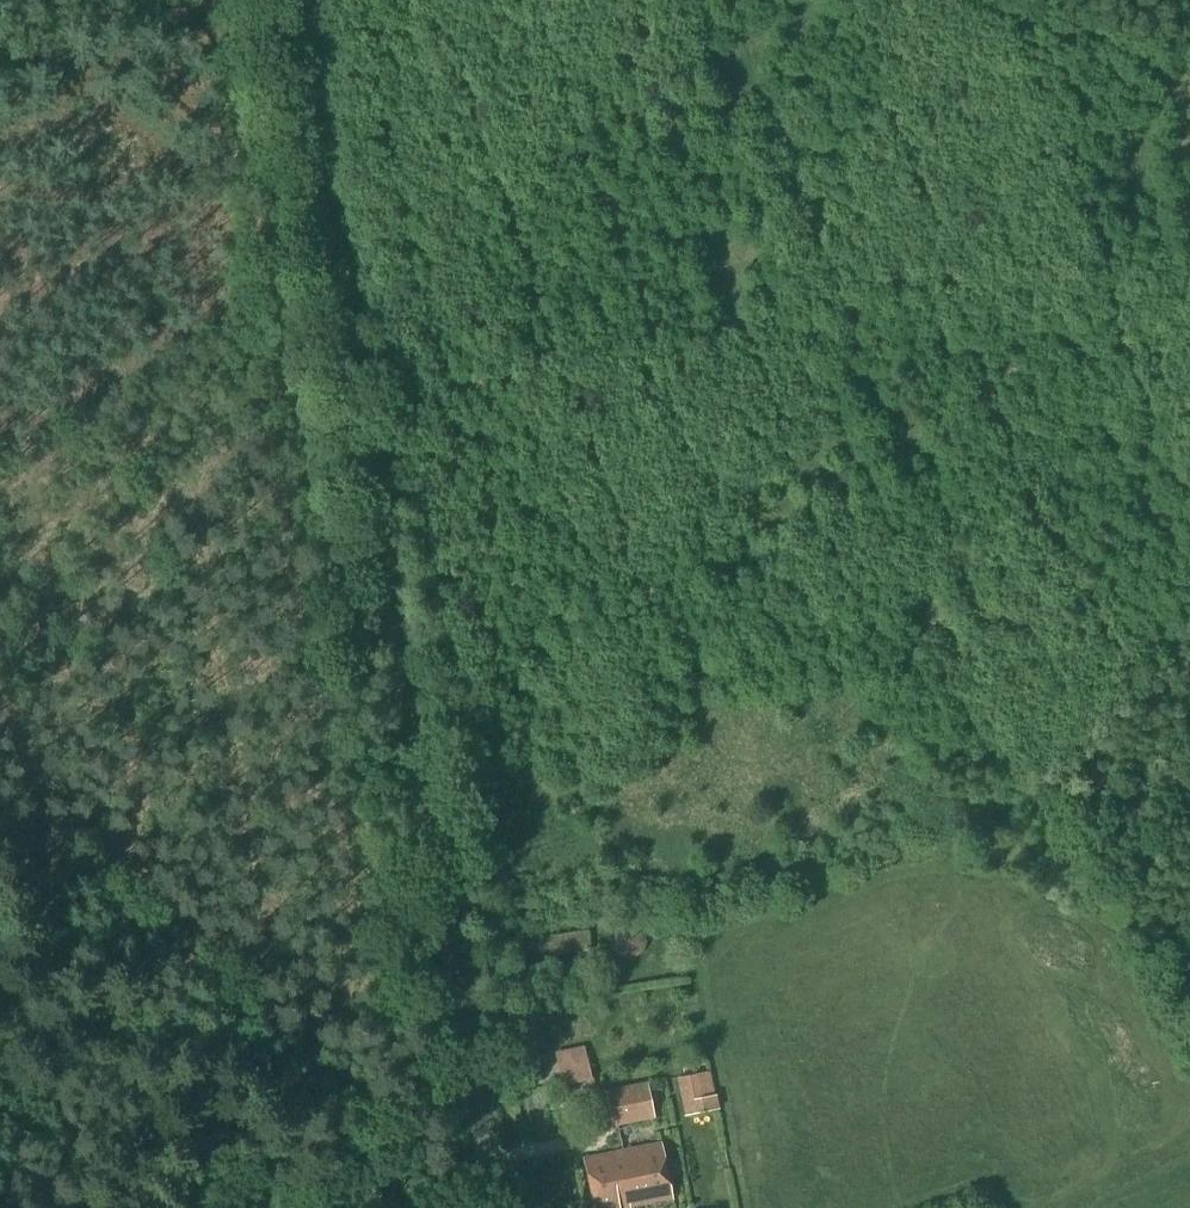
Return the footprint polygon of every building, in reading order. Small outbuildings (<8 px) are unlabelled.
[(553,957),(591,952),(588,931),(550,936),(553,957)] [(519,1071),(538,1068),(529,1018),(515,1020),(521,1055),(516,1056),(519,1071)] [(561,1084),(590,1078),(585,1054),(557,1060),(561,1084)] [(703,1073),(701,1062),(681,1066),(683,1077),(679,1077),(687,1115),(715,1109),(708,1072),(703,1073)] [(612,1126),(654,1117),(647,1084),(605,1092),(612,1126)] [(670,1198),(659,1145),(584,1160),(594,1207),(622,1207),(670,1198)]
